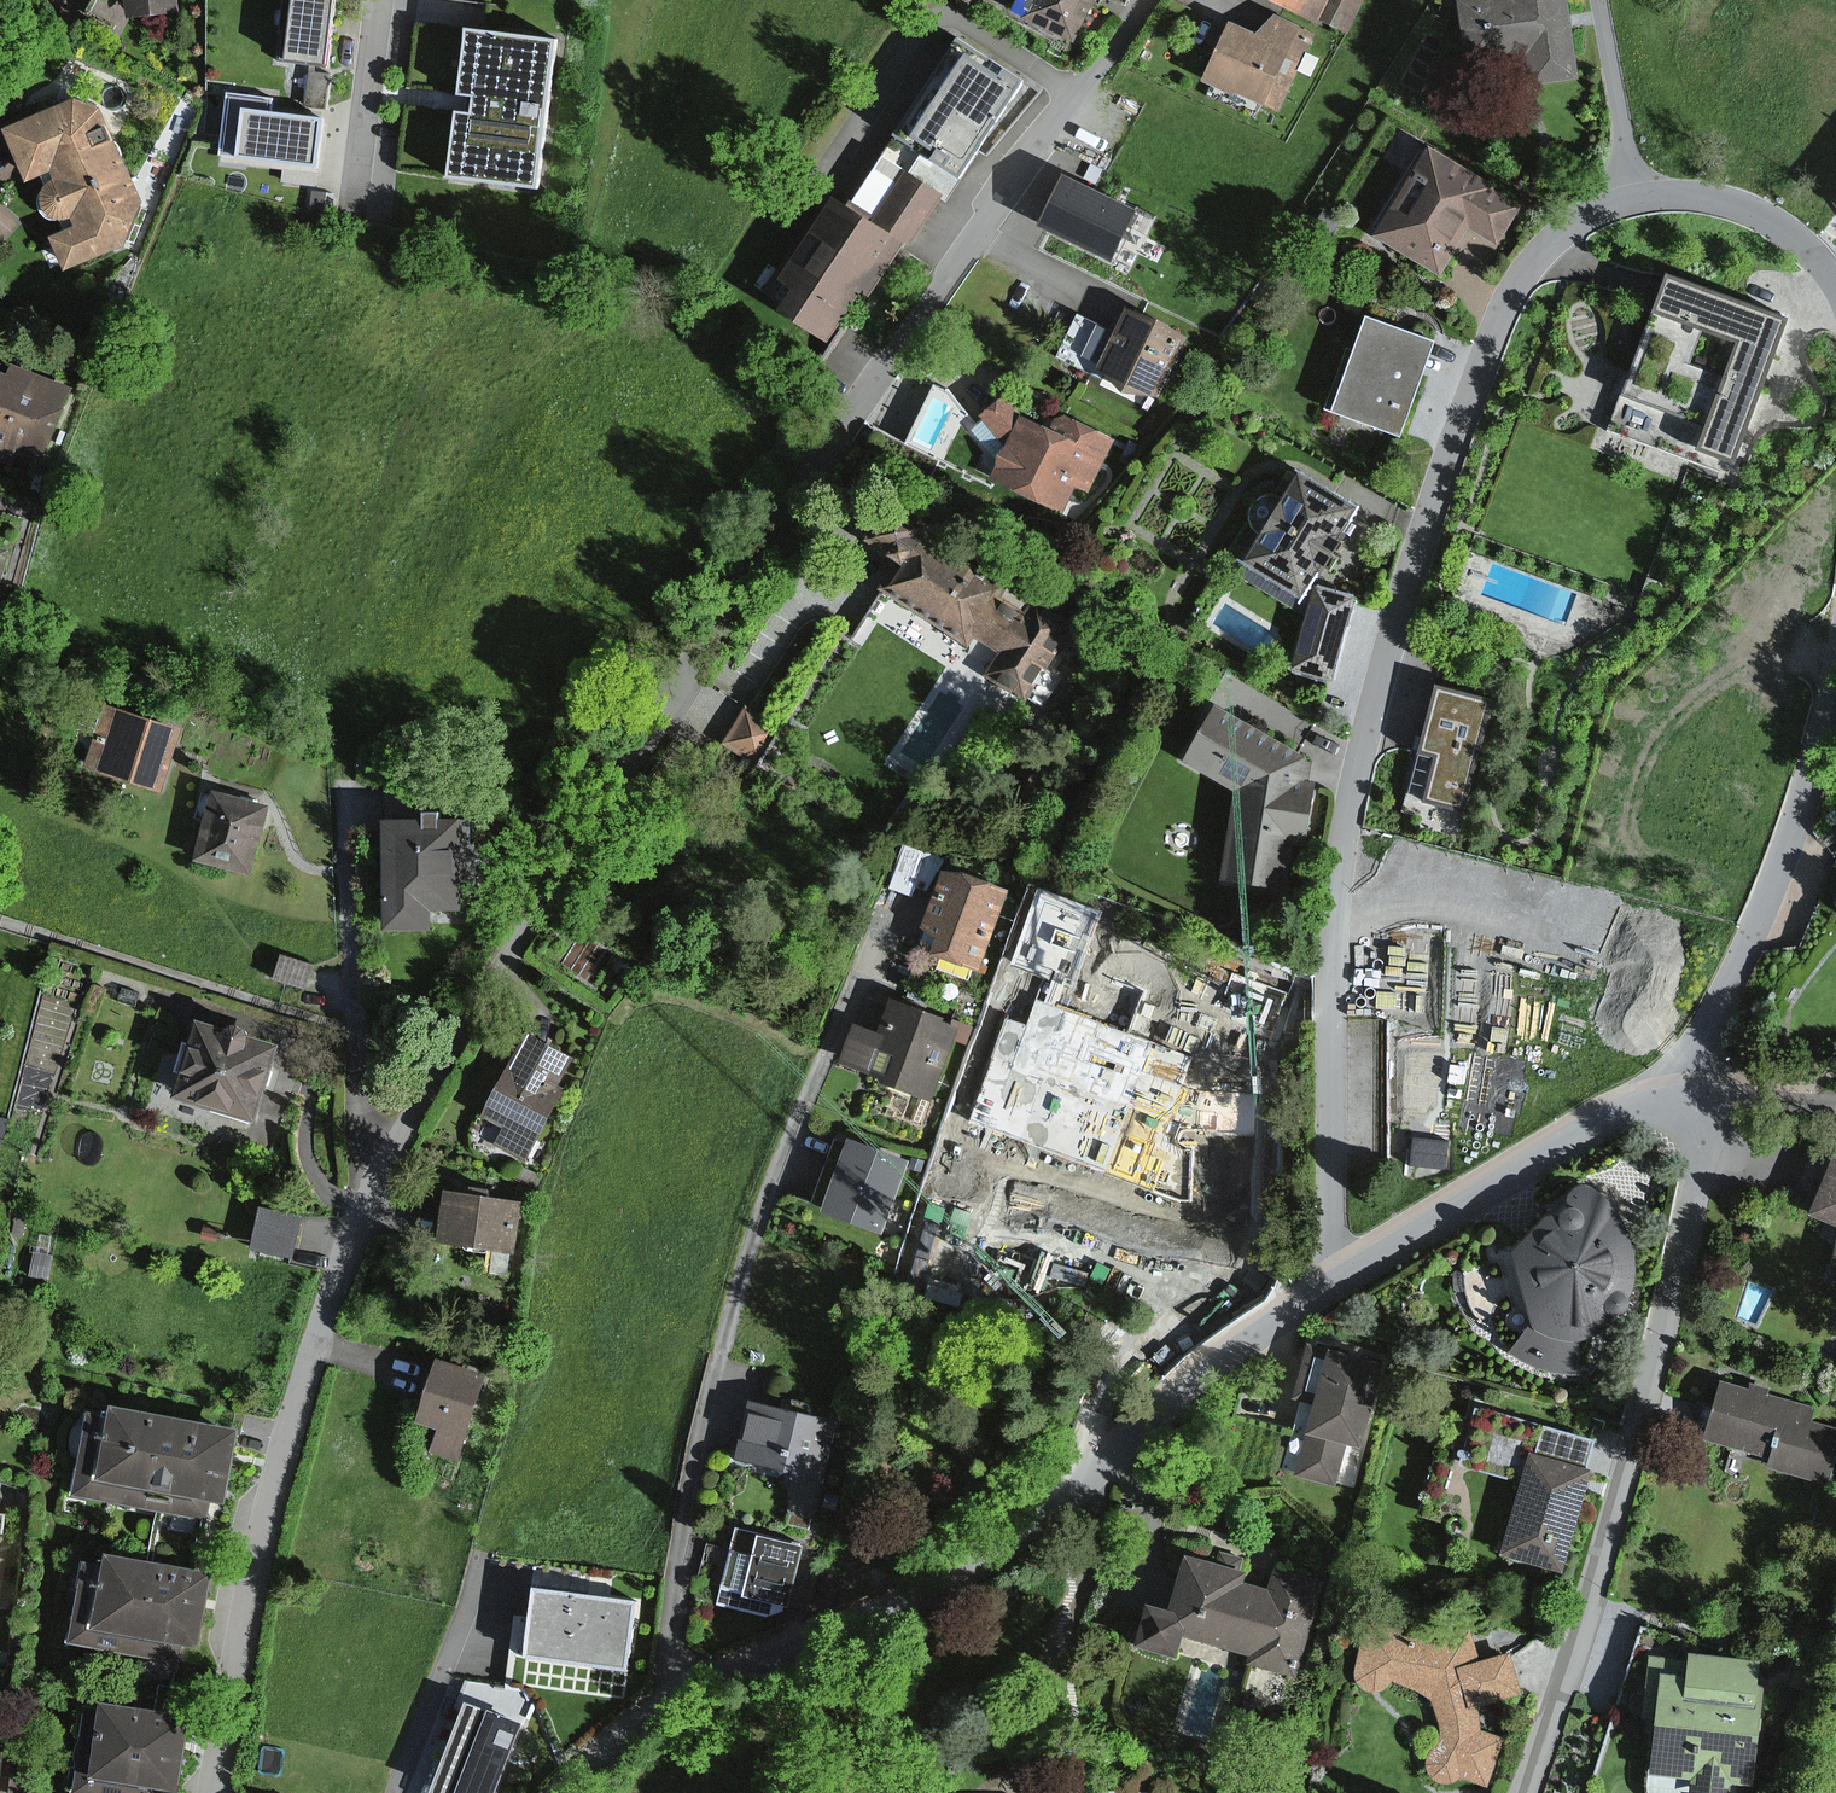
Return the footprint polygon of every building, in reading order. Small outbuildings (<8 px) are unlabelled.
[(190,0),(104,0),(105,4),(135,1),(137,16),(191,10),(190,0)] [(348,0),(301,0),(295,63),(341,68),(348,0)] [(1066,44),(1086,0),(1012,0),(1004,15),(1066,44)] [(1262,1),(1318,24),(1320,20),(1351,33),(1365,0),(1262,0),(1262,1)] [(1571,69),(1562,0),(1453,0),(1464,83),(1571,69)] [(1250,36),(1223,24),(1197,84),(1260,112),(1297,28),(1271,17),(1250,36)] [(424,100),(417,169),(550,182),(564,38),(440,26),(434,80),(489,86),(487,106),(424,100)] [(952,43),(895,123),(951,164),(1009,83),(952,43)] [(84,95),(10,126),(33,181),(49,174),(53,185),(47,195),(50,207),(57,216),(72,216),(80,230),(59,240),(72,268),(129,241),(148,200),(111,108),(84,95)] [(226,156),(342,171),(350,111),(233,97),(226,156)] [(1425,148),(1374,240),(1438,275),(1465,227),(1498,246),(1519,208),(1490,192),(1493,186),(1425,148)] [(1141,204),(1065,165),(1034,223),(1110,263),(1141,204)] [(823,197),(763,295),(776,303),(768,316),(831,355),(899,244),(906,249),(938,197),(903,175),(871,226),(823,197)] [(1670,277),(1617,426),(1740,469),(1793,320),(1670,277)] [(1119,314),(1092,375),(1156,403),(1182,342),(1119,314)] [(1355,318),(1323,419),(1396,444),(1432,345),(1355,318)] [(18,455),(31,460),(45,449),(67,391),(11,370),(8,378),(0,375),(0,464),(12,469),(18,455)] [(991,459),(979,485),(1077,530),(1118,441),(1052,411),(1042,431),(1015,419),(1003,400),(982,414),(980,425),(1016,471),(991,459)] [(1294,480),(1240,567),(1296,602),(1310,579),(1314,580),(1338,543),(1333,540),(1349,514),(1294,480)] [(0,536),(0,641),(27,543),(0,536)] [(907,540),(875,590),(959,642),(967,635),(1000,656),(986,678),(1027,704),(1075,627),(1035,602),(1025,607),(997,589),(991,593),(907,540)] [(1289,674),(1330,685),(1352,601),(1311,591),(1289,674)] [(1435,683),(1420,751),(1436,754),(1427,797),(1467,806),(1492,696),(1435,683)] [(193,725),(116,700),(97,757),(174,783),(193,725)] [(747,706),(725,740),(755,759),(777,724),(747,706)] [(1230,796),(1221,885),(1282,891),(1286,845),(1300,846),(1305,794),(1292,793),(1295,764),(1208,711),(1176,763),(1230,796)] [(265,809),(209,795),(192,865),(248,879),(265,809)] [(456,824),(375,825),(377,940),(427,939),(427,915),(457,915),(456,824)] [(905,847),(885,889),(910,900),(929,858),(905,847)] [(940,872),(914,949),(921,951),(981,971),(1006,893),(940,872)] [(1037,899),(1014,962),(1066,981),(1089,917),(1037,899)] [(981,971),(921,951),(909,988),(969,1008),(981,971)] [(311,966),(280,958),(273,983),(304,992),(311,966)] [(1156,1044),(1022,996),(992,1078),(1122,1125),(1133,1095),(1181,1112),(1182,1109),(1188,1093),(1195,1074),(1151,1059),(1156,1044)] [(882,1040),(866,1076),(926,1103),(956,1033),(888,1003),(874,1036),(882,1040)] [(306,1040),(223,1017),(202,1093),(285,1116),(306,1040)] [(580,1063),(538,1042),(520,1075),(514,1072),(487,1123),(511,1136),(505,1148),(536,1164),(572,1096),(565,1092),(580,1063)] [(1188,1093),(1182,1109),(1219,1147),(1220,1128),(1188,1093)] [(1219,1147),(1178,1145),(1175,1212),(1277,1217),(1282,1131),(1220,1128),(1219,1147)] [(902,1153),(837,1134),(814,1212),(879,1231),(902,1153)] [(1824,1151),(1804,1211),(1832,1233),(1817,1279),(1835,1285),(1835,1155),(1824,1151)] [(536,1200),(453,1187),(446,1237),(529,1249),(536,1200)] [(1605,1330),(1613,1317),(1627,1298),(1629,1254),(1619,1230),(1604,1205),(1588,1192),(1573,1189),(1542,1215),(1518,1234),(1505,1249),(1509,1272),(1523,1328),(1508,1351),(1530,1367),(1557,1375),(1581,1375),(1574,1341),(1589,1340),(1605,1330)] [(308,1214),(263,1204),(254,1248),(299,1257),(308,1214)] [(1297,1476),(1334,1486),(1343,1451),(1357,1455),(1381,1365),(1305,1345),(1292,1398),(1308,1402),(1299,1435),(1308,1438),(1297,1476)] [(483,1375),(432,1359),(413,1420),(433,1426),(426,1449),(457,1459),(483,1375)] [(1830,1487),(1835,1467),(1835,1428),(1815,1422),(1819,1409),(1738,1387),(1722,1444),(1770,1458),(1767,1469),(1830,1487)] [(237,1418),(99,1395),(83,1490),(222,1512),(237,1418)] [(833,1423),(744,1405),(731,1464),(821,1482),(833,1423)] [(1590,1464),(1524,1446),(1494,1554),(1560,1572),(1590,1464)] [(785,1613),(801,1546),(729,1529),(715,1587),(742,1594),(740,1602),(785,1613)] [(89,1549),(71,1637),(189,1661),(207,1572),(89,1549)] [(1179,1634),(1250,1650),(1247,1666),(1302,1678),(1324,1581),(1268,1568),(1262,1593),(1241,1588),(1244,1575),(1175,1559),(1163,1609),(1142,1604),(1131,1648),(1173,1658),(1179,1634)] [(623,1670),(631,1603),(528,1591),(525,1620),(517,1619),(509,1682),(625,1696),(628,1671),(623,1670)] [(1442,1733),(1431,1752),(1425,1766),(1432,1777),(1447,1784),(1460,1780),(1485,1787),(1499,1738),(1476,1727),(1481,1705),(1517,1697),(1505,1655),(1473,1659),(1468,1633),(1405,1641),(1397,1628),(1360,1627),(1351,1661),(1353,1680),(1368,1690),(1384,1692),(1390,1680),(1428,1697),(1442,1733)] [(1762,1695),(1749,1693),(1754,1658),(1687,1650),(1684,1669),(1649,1664),(1642,1717),(1653,1718),(1646,1778),(1685,1783),(1684,1792),(1727,1792),(1728,1787),(1751,1789),(1762,1695)] [(93,1699),(77,1786),(115,1792),(170,1792),(184,1715),(93,1699)] [(430,1792),(486,1792),(514,1721),(459,1700),(423,1790),(430,1792)] [(24,1755),(0,1752),(0,1792),(20,1792),(24,1755)]
